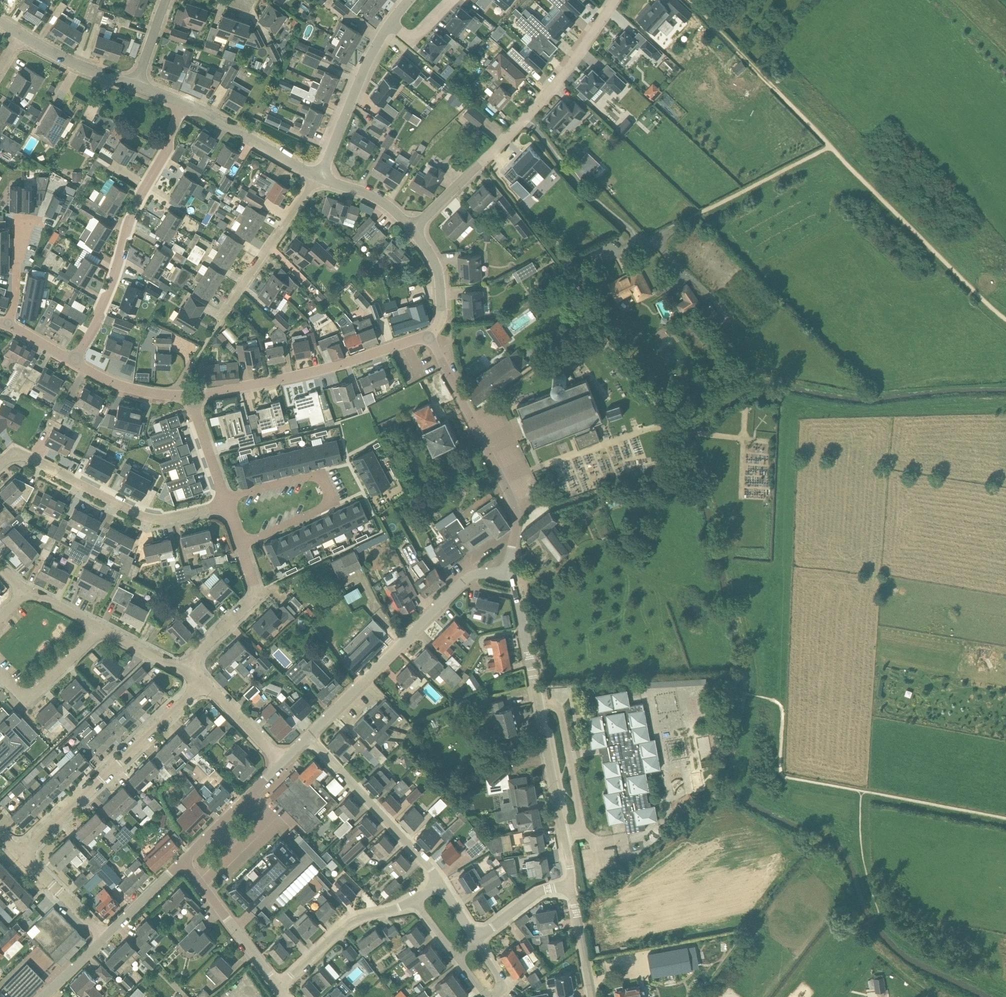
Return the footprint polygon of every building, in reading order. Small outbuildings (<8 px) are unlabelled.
[(41,0),(23,0),(19,6),(25,10),(23,13),(37,22),(45,10),(44,9),(47,4),(41,0)] [(141,14),(146,0),(129,0),(126,9),(141,14)] [(344,16),(349,9),(338,0),(336,0),(332,6),(344,16)] [(350,8),(357,13),(361,7),(372,16),(380,5),(373,0),(357,0),(350,8)] [(477,2),(485,9),(493,0),(478,0),(477,2)] [(506,9),(514,0),(496,0),(506,9)] [(561,9),(553,17),(567,30),(576,21),(569,15),(573,11),(562,0),(551,0),(561,9)] [(573,11),(578,15),(586,5),(583,3),(586,0),(562,0),(573,11)] [(637,18),(655,35),(661,28),(668,34),(674,27),(668,21),(676,12),(686,21),(692,14),(677,0),(671,0),(667,4),(670,6),(668,9),(658,0),(647,12),(645,9),(637,18)] [(61,1),(57,7),(63,10),(66,4),(61,1)] [(86,18),(93,21),(98,8),(99,4),(92,2),(86,18)] [(175,20),(200,29),(207,10),(187,3),(184,11),(179,9),(175,20)] [(260,21),(275,31),(286,16),(270,4),(262,15),(263,16),(260,21)] [(461,6),(454,16),(465,25),(469,28),(470,28),(475,32),(483,23),(479,20),(482,15),(473,8),(469,12),(461,6)] [(93,21),(100,23),(105,10),(98,8),(93,21)] [(517,8),(512,12),(519,18),(523,14),(522,13),(517,8)] [(527,10),(523,14),(528,18),(532,14),(527,10)] [(73,18),(62,11),(59,17),(58,17),(50,30),(62,37),(73,18)] [(532,14),(528,18),(548,38),(553,33),(559,39),(567,30),(553,17),(546,26),(533,13),(532,14)] [(519,18),(516,22),(530,35),(531,38),(526,43),(533,49),(546,61),(558,47),(548,38),(528,18),(523,14),(519,18)] [(116,21),(129,26),(131,19),(118,15),(116,21)] [(215,32),(229,37),(235,19),(223,15),(220,23),(219,22),(215,32)] [(454,16),(446,24),(458,34),(465,25),(454,16)] [(229,37),(244,42),(247,32),(246,31),(248,24),(235,19),(229,37)] [(70,24),(62,37),(74,45),(82,31),(81,31),(85,25),(79,22),(76,28),(70,24)] [(333,35),(339,39),(354,47),(361,33),(341,22),(338,27),(333,35)] [(92,50),(104,54),(110,39),(103,36),(106,27),(101,25),(92,50)] [(169,36),(184,42),(187,33),(172,28),(169,36)] [(257,29),(251,33),(257,46),(258,47),(264,43),(257,29)] [(615,42),(609,48),(615,53),(613,55),(620,61),(627,53),(629,55),(636,47),(634,46),(638,42),(625,30),(620,36),(619,35),(613,41),(615,42)] [(437,31),(429,40),(445,53),(452,44),(437,31)] [(495,31),(492,35),(498,40),(501,37),(495,31)] [(110,39),(104,54),(116,59),(120,49),(125,51),(129,40),(119,37),(118,36),(116,41),(110,39)] [(203,49),(216,54),(219,43),(207,39),(203,49)] [(354,47),(339,39),(335,47),(328,44),(325,49),(346,61),(354,47)] [(445,53),(429,40),(421,50),(437,63),(445,53)] [(647,40),(641,46),(652,57),(659,50),(647,40)] [(266,46),(269,53),(273,60),(280,56),(274,42),(266,46)] [(471,42),(466,48),(471,52),(476,46),(471,42)] [(309,45),(306,53),(320,59),(320,60),(324,52),(309,45)] [(513,46),(508,52),(530,72),(535,66),(539,70),(547,62),(546,61),(533,49),(525,56),(513,46)] [(194,51),(193,51),(186,48),(183,56),(176,54),(174,61),(166,58),(160,73),(176,79),(179,69),(186,72),(194,51)] [(320,59),(306,53),(302,61),(317,67),(320,59)] [(499,77),(489,87),(494,92),(489,97),(493,101),(500,108),(512,95),(508,90),(514,83),(517,86),(527,76),(502,53),(488,67),(499,77)] [(422,70),(403,54),(393,67),(411,82),(422,70)] [(232,88),(225,101),(238,109),(245,95),(247,96),(251,90),(233,79),(239,69),(231,65),(230,65),(221,83),(228,87),(229,87),(232,88)] [(9,86),(24,95),(28,88),(35,92),(44,77),(26,66),(22,74),(18,72),(9,86)] [(191,69),(186,81),(192,83),(191,85),(206,91),(209,82),(217,85),(220,76),(221,73),(208,67),(205,75),(191,69)] [(322,77),(320,83),(333,88),(338,76),(325,71),(318,68),(316,74),(322,77)] [(445,68),(441,73),(447,80),(452,74),(445,68)] [(583,79),(578,85),(582,89),(589,96),(590,97),(601,85),(610,94),(615,89),(619,93),(627,84),(615,73),(607,81),(599,73),(593,68),(588,74),(587,73),(582,78),(583,79)] [(446,80),(434,70),(427,78),(440,88),(440,87),(446,81),(446,80)] [(399,87),(385,77),(371,96),(384,106),(399,87)] [(281,79),(278,84),(291,90),(293,85),(281,79)] [(333,88),(320,83),(313,80),(311,86),(309,91),(294,84),(293,85),(291,90),(291,91),(313,100),(315,95),(328,100),(333,88)] [(446,81),(440,87),(448,93),(453,87),(446,81)] [(48,89),(53,92),(56,87),(51,84),(48,89)] [(582,89),(578,94),(585,100),(589,96),(582,89)] [(455,92),(449,98),(457,105),(462,99),(455,92)] [(292,93),(290,98),(299,102),(302,97),(292,93)] [(570,107),(562,100),(545,119),(559,132),(577,114),(581,118),(587,112),(575,101),(570,107)] [(8,121),(16,126),(23,115),(20,113),(23,108),(11,101),(8,106),(3,102),(0,107),(0,116),(8,121)] [(307,112),(305,118),(318,123),(323,111),(310,106),(303,103),(301,109),(307,112)] [(28,111),(33,114),(37,117),(41,111),(32,104),(28,111)] [(61,111),(62,109),(53,104),(35,133),(53,144),(71,117),(64,113),(61,111)] [(464,115),(479,126),(487,117),(472,105),(464,115)] [(382,108),(376,115),(389,125),(395,118),(394,118),(385,110),(382,108)] [(408,110),(404,116),(418,125),(422,118),(413,113),(408,110)] [(369,130),(380,137),(388,124),(377,117),(369,130)] [(318,123),(305,118),(302,124),(296,121),(293,126),(300,129),(299,130),(312,135),(318,123)] [(279,126),(288,130),(291,125),(281,121),(279,126)] [(70,143),(83,151),(86,146),(93,150),(103,134),(82,122),(70,143)] [(622,124),(617,130),(623,135),(628,129),(622,124)] [(201,129),(194,142),(200,146),(196,152),(202,156),(197,165),(203,169),(211,156),(205,152),(206,150),(207,150),(215,138),(201,129)] [(347,146),(367,158),(376,144),(356,131),(347,146)] [(382,144),(389,148),(396,137),(389,133),(382,144)] [(7,136),(4,141),(18,150),(21,144),(7,136)] [(112,154),(126,162),(129,156),(133,158),(137,151),(120,140),(112,154)] [(18,150),(4,141),(0,146),(14,155),(18,150)] [(212,166),(218,169),(222,162),(229,166),(234,158),(236,160),(240,153),(225,144),(212,166)] [(531,146),(523,153),(515,162),(513,164),(522,174),(518,178),(531,191),(537,186),(532,178),(540,170),(546,177),(553,169),(540,157),(541,156),(533,148),(531,146)] [(409,161),(416,165),(423,154),(416,150),(409,161)] [(101,151),(94,163),(98,166),(105,170),(108,165),(109,165),(113,159),(101,151)] [(392,165),(396,160),(384,152),(372,171),(384,179),(392,165)] [(186,167),(190,170),(199,176),(203,169),(190,161),(186,167)] [(94,163),(87,174),(91,176),(98,166),(94,163)] [(392,165),(384,179),(396,186),(408,167),(402,163),(398,169),(392,165)] [(418,171),(410,185),(423,194),(425,190),(432,195),(441,181),(446,172),(439,167),(438,168),(429,163),(423,171),(427,174),(425,176),(418,171)] [(578,163),(573,168),(582,178),(589,173),(578,163)] [(72,171),(72,181),(81,181),(81,171),(72,171)] [(184,173),(177,184),(191,193),(197,181),(184,173)] [(87,174),(80,186),(84,189),(92,176),(91,176),(87,174)] [(259,174),(255,182),(269,190),(267,195),(279,202),(288,187),(267,175),(266,178),(259,174)] [(219,188),(226,192),(233,180),(226,176),(219,188)] [(518,178),(511,185),(524,198),(531,191),(518,178)] [(113,183),(106,194),(119,202),(126,191),(113,183)] [(191,193),(177,184),(170,196),(184,204),(191,193)] [(469,200),(480,211),(481,210),(486,215),(498,203),(496,201),(493,198),(496,196),(484,184),(469,200)] [(22,186),(11,186),(10,208),(15,208),(15,211),(22,211),(22,186)] [(22,186),(22,211),(29,211),(29,208),(34,208),(34,203),(41,203),(45,189),(35,189),(35,186),(22,186)] [(257,192),(250,187),(248,191),(244,197),(260,207),(264,199),(255,194),(257,192)] [(119,202),(106,194),(100,190),(90,207),(96,210),(99,205),(113,213),(119,202)] [(54,193),(45,212),(57,217),(59,212),(64,214),(64,213),(68,207),(74,197),(64,193),(62,197),(54,193)] [(496,201),(509,217),(516,211),(504,195),(496,201)] [(343,221),(345,217),(350,219),(352,215),(357,217),(360,207),(327,196),(322,211),(328,213),(327,216),(343,221)] [(215,199),(212,206),(216,208),(220,202),(215,199)] [(92,217),(93,215),(96,210),(90,207),(83,202),(82,203),(79,201),(77,206),(80,208),(79,209),(92,217)] [(216,208),(212,206),(208,212),(213,215),(216,208)] [(240,212),(238,215),(258,228),(265,215),(251,206),(245,215),(240,212)] [(68,207),(64,213),(69,216),(73,210),(68,207)] [(169,209),(162,220),(176,228),(182,217),(169,209)] [(442,227),(455,239),(470,224),(473,226),(479,220),(469,211),(463,216),(458,211),(442,227)] [(69,216),(64,213),(64,214),(61,220),(65,222),(69,216)] [(235,219),(237,220),(241,222),(236,231),(250,240),(258,228),(238,215),(235,219)] [(356,230),(362,235),(376,222),(370,216),(356,230)] [(514,224),(525,237),(533,231),(522,218),(514,224)] [(99,219),(92,230),(105,238),(112,227),(99,219)] [(9,238),(9,226),(3,226),(3,220),(0,220),(0,238),(9,238)] [(176,228),(162,220),(155,231),(169,240),(176,228)] [(384,238),(386,235),(380,229),(370,239),(376,246),(377,246),(382,251),(383,249),(401,266),(410,256),(392,239),(389,242),(384,238)] [(105,238),(92,230),(85,241),(98,250),(105,238)] [(192,238),(197,241),(201,235),(196,232),(192,238)] [(215,244),(235,256),(242,244),(228,235),(223,243),(217,240),(215,244)] [(0,238),(0,248),(9,249),(9,238),(0,238)] [(188,245),(193,248),(195,244),(197,241),(192,238),(188,245)] [(296,238),(286,251),(297,259),(296,261),(303,266),(309,258),(318,266),(324,260),(330,266),(336,260),(325,250),(316,241),(310,248),(296,238)] [(49,240),(45,246),(50,249),(53,243),(49,240)] [(176,251),(182,254),(185,248),(175,242),(171,248),(176,251)] [(193,248),(191,250),(202,256),(206,250),(195,244),(193,248)] [(213,259),(228,268),(235,256),(215,244),(213,247),(218,251),(213,259)] [(50,249),(45,246),(41,253),(46,255),(50,249)] [(157,247),(151,258),(164,266),(171,255),(157,247)] [(0,248),(0,259),(9,259),(9,249),(0,248)] [(202,256),(191,250),(187,257),(198,264),(202,256)] [(172,257),(182,263),(185,256),(182,254),(176,251),(172,257)] [(85,255),(78,266),(91,275),(98,263),(85,255)] [(462,264),(463,280),(473,280),(483,279),(481,255),(458,256),(459,264),(462,264)] [(164,266),(151,258),(144,269),(157,278),(164,266)] [(0,259),(0,271),(9,271),(9,259),(0,259)] [(533,261),(520,268),(525,278),(538,270),(533,261)] [(176,265),(173,272),(177,274),(181,268),(176,265)] [(91,275),(78,266),(71,278),(84,286),(91,275)] [(183,266),(174,281),(182,287),(191,272),(183,266)] [(198,271),(196,274),(216,287),(224,274),(209,266),(204,274),(198,271)] [(28,273),(24,293),(41,297),(46,271),(36,269),(34,275),(28,273)] [(625,296),(624,294),(633,290),(635,294),(637,293),(640,298),(651,293),(639,269),(628,274),(628,275),(625,277),(624,276),(610,284),(618,300),(625,296)] [(61,270),(57,277),(67,282),(71,276),(61,270)] [(177,274),(173,272),(169,278),(174,281),(177,274)] [(216,287),(196,274),(194,278),(200,282),(194,290),(209,299),(216,287)] [(273,274),(266,284),(283,296),(285,291),(291,295),(299,285),(289,274),(284,281),(273,274)] [(162,289),(149,281),(144,289),(157,297),(157,296),(162,299),(166,292),(162,289)] [(283,296),(266,284),(259,295),(275,306),(279,309),(286,299),(282,296),(283,296)] [(688,284),(679,290),(685,299),(678,304),(685,314),(701,302),(688,284)] [(144,291),(128,285),(120,306),(121,306),(119,310),(120,312),(121,314),(124,315),(126,314),(127,313),(129,310),(136,312),(144,291)] [(4,311),(8,296),(4,295),(6,288),(0,286),(0,310),(4,311)] [(330,288),(324,293),(329,299),(335,294),(330,288)] [(315,296),(324,305),(329,300),(321,291),(315,296)] [(475,313),(485,313),(483,291),(463,292),(465,316),(475,315),(475,313)] [(24,293),(20,314),(37,317),(41,297),(24,293)] [(354,298),(364,308),(370,303),(360,293),(354,298)] [(191,330),(193,331),(200,318),(198,317),(206,305),(191,296),(183,308),(181,306),(173,319),(185,327),(184,328),(190,332),(191,330)] [(396,300),(384,304),(386,312),(398,308),(396,300)] [(407,305),(409,311),(389,317),(391,323),(394,333),(430,322),(427,311),(426,311),(423,300),(413,303),(407,305)] [(371,304),(375,318),(383,315),(378,301),(371,304)] [(50,317),(53,311),(56,306),(50,302),(43,314),(50,317)] [(47,321),(59,328),(68,310),(69,311),(72,305),(66,302),(59,314),(53,311),(50,317),(47,321)] [(68,310),(59,328),(70,334),(77,321),(81,324),(87,314),(72,305),(69,311),(68,310)] [(272,319),(279,326),(284,330),(290,324),(278,313),(272,319)] [(113,324),(130,330),(133,323),(116,317),(113,324)] [(358,318),(352,321),(356,332),(359,331),(364,344),(378,339),(374,330),(373,326),(369,317),(359,321),(358,318)] [(356,332),(352,321),(340,325),(344,335),(345,337),(343,339),(345,344),(347,345),(350,351),(356,349),(355,348),(364,344),(359,331),(356,332)] [(498,321),(488,328),(501,346),(511,338),(498,321)] [(150,322),(148,328),(158,333),(161,328),(150,322)] [(284,330),(279,326),(271,334),(272,340),(265,341),(269,361),(285,358),(282,344),(288,343),(287,339),(285,332),(284,330)] [(217,334),(232,352),(236,348),(221,331),(217,334)] [(293,341),(296,356),(310,353),(309,348),(316,347),(314,332),(306,334),(307,338),(293,341)] [(328,347),(332,359),(346,354),(337,333),(318,340),(322,350),(328,347)] [(212,344),(216,346),(218,346),(221,342),(217,336),(212,344)] [(102,353),(125,361),(132,342),(124,339),(122,342),(108,337),(102,353)] [(158,344),(157,352),(155,352),(155,358),(154,360),(155,360),(155,367),(170,367),(171,361),(171,359),(171,352),(170,352),(170,345),(171,345),(171,338),(156,337),(156,344),(158,344)] [(12,386),(19,390),(26,378),(32,368),(27,365),(35,351),(13,339),(5,353),(17,360),(13,367),(21,372),(12,386)] [(534,348),(538,355),(549,347),(545,341),(534,348)] [(237,344),(240,360),(246,358),(247,365),(261,363),(258,345),(248,346),(247,342),(237,344)] [(466,386),(478,403),(522,371),(520,368),(528,363),(518,349),(510,354),(474,380),(466,386)] [(198,365),(199,372),(206,371),(207,383),(239,380),(237,362),(227,363),(227,370),(219,371),(218,364),(206,365),(205,361),(201,361),(198,365)] [(36,382),(47,389),(44,395),(51,399),(63,379),(44,368),(36,382)] [(360,378),(365,390),(374,387),(375,390),(382,388),(383,389),(390,387),(387,379),(388,379),(384,368),(368,373),(369,375),(360,378)] [(595,428),(594,424),(603,420),(587,379),(567,386),(565,382),(566,381),(567,380),(567,379),(567,378),(567,377),(567,376),(567,375),(567,374),(566,373),(565,372),(564,371),(563,371),(562,370),(560,370),(559,370),(557,371),(556,372),(555,372),(555,373),(554,373),(554,374),(554,375),(553,375),(553,376),(553,377),(553,378),(553,379),(554,380),(554,381),(555,382),(556,383),(558,384),(559,384),(561,389),(518,406),(534,447),(576,431),(578,435),(575,436),(580,448),(601,440),(596,428),(595,428)] [(535,384),(552,384),(551,373),(535,373),(535,384)] [(26,378),(19,390),(26,394),(33,382),(26,378)] [(351,381),(339,384),(343,399),(348,398),(350,407),(356,405),(357,408),(366,405),(364,399),(361,392),(355,393),(351,381)] [(76,402),(95,413),(103,398),(84,387),(76,402)] [(310,413),(310,415),(309,415),(312,424),(318,422),(318,421),(324,420),(325,420),(326,425),(334,423),(329,406),(322,408),(317,390),(309,392),(310,397),(307,398),(306,395),(294,399),(296,406),(294,407),(297,419),(297,416),(310,413)] [(373,395),(364,399),(366,405),(367,404),(375,400),(373,395)] [(59,411),(64,413),(68,415),(75,401),(66,397),(59,411)] [(255,413),(257,419),(258,418),(260,426),(276,422),(277,425),(285,423),(279,400),(271,402),(272,405),(256,409),(257,412),(255,413)] [(419,428),(416,429),(419,434),(424,432),(434,453),(456,442),(446,420),(442,422),(440,418),(439,418),(431,402),(414,410),(421,423),(418,425),(419,428)] [(5,426),(4,425),(6,423),(16,428),(23,414),(1,403),(0,405),(0,430),(5,426)] [(111,413),(107,426),(124,430),(130,406),(119,404),(116,414),(111,413)] [(607,409),(610,420),(624,415),(621,405),(607,409)] [(130,406),(124,430),(141,434),(145,421),(139,420),(141,409),(130,406)] [(45,442),(66,453),(74,439),(58,431),(62,423),(60,422),(64,413),(59,411),(54,408),(43,428),(50,432),(45,442)] [(241,410),(218,415),(220,423),(223,422),(228,441),(241,437),(243,445),(240,446),(255,443),(252,432),(246,433),(241,410)] [(163,430),(150,435),(151,437),(153,443),(180,434),(179,434),(176,426),(181,424),(177,413),(159,420),(163,430)] [(90,425),(95,427),(99,417),(94,415),(90,425)] [(180,434),(153,443),(156,452),(169,448),(172,458),(185,453),(190,452),(187,441),(182,443),(179,435),(180,435),(180,434)] [(337,439),(324,442),(329,464),(342,460),(337,439)] [(324,442),(311,445),(316,467),(329,464),(324,442)] [(311,445),(298,449),(304,470),(316,467),(311,445)] [(298,449),(286,452),(291,473),(304,470),(298,449)] [(372,449),(353,459),(359,471),(378,461),(372,449)] [(87,452),(85,456),(90,458),(85,468),(95,473),(103,458),(93,452),(92,454),(87,452)] [(286,452),(273,455),(278,476),(291,473),(286,452)] [(172,458),(159,462),(163,471),(169,469),(175,467),(179,477),(192,473),(197,471),(193,460),(188,462),(185,453),(172,458)] [(273,455),(261,458),(266,479),(278,476),(273,455)] [(103,458),(95,473),(106,478),(110,469),(116,471),(118,468),(112,465),(114,463),(103,458)] [(261,458),(248,461),(254,483),(254,482),(266,479),(261,458)] [(126,461),(120,473),(125,476),(120,486),(130,491),(142,469),(141,469),(140,471),(130,466),(132,464),(126,461)] [(248,461),(235,464),(241,486),(254,483),(248,461)] [(378,461),(359,471),(365,482),(384,472),(378,461)] [(142,469),(130,491),(141,496),(146,486),(151,489),(157,477),(142,469)] [(384,472),(365,482),(371,494),(390,484),(384,472)] [(179,477),(166,481),(169,490),(182,486),(185,497),(204,490),(200,479),(195,481),(192,473),(179,477)] [(0,490),(10,501),(20,492),(27,500),(34,486),(19,479),(15,482),(12,479),(0,490)] [(166,481),(158,496),(170,493),(169,490),(166,481)] [(63,502),(53,497),(53,496),(45,492),(42,497),(36,494),(30,507),(41,512),(43,508),(57,515),(64,502),(63,502)] [(347,506),(357,525),(369,520),(360,500),(347,506)] [(447,540),(451,538),(452,537),(459,547),(456,548),(461,555),(496,532),(498,535),(511,526),(493,500),(480,509),(484,515),(465,527),(458,517),(440,529),(447,540)] [(9,522),(15,516),(5,505),(4,506),(6,507),(1,513),(0,512),(0,524),(6,519),(9,522)] [(347,506),(336,511),(345,531),(357,525),(347,506)] [(69,519),(63,517),(53,536),(56,538),(60,540),(66,527),(70,529),(74,523),(81,527),(87,514),(75,507),(69,519)] [(550,510),(522,532),(530,542),(540,534),(549,545),(546,547),(556,561),(573,548),(554,523),(558,520),(550,510)] [(345,531),(336,511),(324,517),(333,536),(345,531)] [(0,531),(0,537),(1,539),(3,537),(14,548),(25,538),(15,527),(25,518),(19,512),(15,516),(9,522),(0,531)] [(100,520),(87,514),(81,527),(87,530),(84,536),(89,539),(92,532),(93,533),(100,520)] [(47,533),(50,535),(53,536),(63,517),(63,516),(58,525),(52,522),(47,533)] [(324,517),(312,522),(321,542),(333,536),(324,517)] [(312,522),(300,527),(310,547),(321,542),(312,522)] [(112,551),(115,545),(122,532),(110,525),(103,538),(110,542),(107,548),(112,551)] [(300,527),(289,533),(298,553),(310,547),(300,527)] [(209,529),(195,532),(199,547),(206,545),(208,552),(214,551),(212,544),(212,543),(209,529)] [(119,570),(127,574),(132,561),(126,558),(129,552),(127,551),(134,538),(122,532),(115,545),(123,548),(119,555),(122,557),(121,560),(123,561),(119,570)] [(199,547),(195,532),(181,535),(185,550),(186,550),(188,557),(193,556),(192,548),(199,547)] [(298,553),(289,533),(277,538),(286,558),(298,553)] [(50,535),(43,547),(49,550),(56,538),(53,536),(50,535)] [(437,554),(444,566),(446,569),(448,568),(447,568),(446,569),(444,566),(461,555),(456,548),(459,547),(452,537),(451,538),(447,540),(434,548),(437,554)] [(25,538),(14,548),(25,559),(23,561),(27,566),(40,553),(25,538)] [(157,541),(160,556),(163,565),(168,564),(166,554),(173,552),(170,538),(157,541)] [(274,564),(286,558),(277,538),(276,538),(264,543),(274,564)] [(71,545),(71,546),(84,552),(88,554),(94,543),(87,540),(84,544),(74,539),(71,545)] [(147,559),(160,556),(157,541),(143,545),(147,559)] [(418,562),(420,560),(416,555),(417,551),(412,542),(403,547),(412,566),(421,578),(416,582),(425,595),(436,587),(418,562)] [(89,555),(95,558),(101,546),(95,543),(89,555)] [(437,554),(434,548),(432,543),(427,545),(432,556),(437,554)] [(84,552),(71,546),(68,552),(74,555),(71,560),(79,563),(84,552)] [(331,561),(338,576),(362,565),(354,550),(331,561)] [(202,559),(204,569),(217,562),(215,555),(202,559)] [(44,559),(37,573),(49,579),(59,561),(60,559),(54,556),(50,562),(44,559)] [(423,558),(420,560),(418,562),(436,587),(446,580),(437,566),(432,570),(423,558)] [(84,567),(77,581),(83,584),(78,593),(85,597),(103,562),(97,559),(91,571),(84,567)] [(59,561),(49,579),(61,585),(68,572),(62,568),(64,564),(59,561)] [(132,561),(127,574),(134,578),(140,566),(132,562),(132,561)] [(103,562),(85,597),(92,601),(97,591),(103,594),(110,581),(104,577),(110,566),(103,562)] [(190,564),(183,565),(186,579),(197,573),(196,567),(191,568),(190,564)] [(186,579),(183,565),(175,567),(179,583),(186,579)] [(115,569),(111,577),(116,580),(120,572),(115,569)] [(384,576),(389,585),(388,585),(398,603),(403,612),(416,605),(412,598),(409,592),(415,589),(408,575),(402,578),(397,569),(384,576)] [(203,581),(198,587),(217,607),(223,602),(220,599),(232,588),(222,577),(220,579),(214,572),(204,582),(203,581)] [(121,616),(139,624),(146,609),(129,600),(133,593),(119,585),(112,599),(126,606),(121,616)] [(482,618),(493,621),(494,615),(496,615),(500,601),(478,596),(475,610),(485,613),(484,618),(482,617),(482,618)] [(282,610),(277,615),(271,608),(254,624),(264,636),(281,620),(283,622),(288,617),(290,618),(298,611),(288,600),(280,607),(282,610)] [(182,613),(192,624),(197,618),(201,623),(212,612),(202,601),(193,608),(190,605),(182,613)] [(308,607),(304,611),(310,618),(314,614),(308,607)] [(175,635),(174,636),(176,638),(176,637),(181,642),(191,632),(184,625),(177,617),(175,618),(170,613),(163,619),(156,626),(162,632),(167,627),(175,635)] [(456,619),(444,630),(454,639),(460,634),(465,640),(470,635),(465,629),(465,628),(456,619)] [(350,653),(344,659),(355,670),(383,641),(379,637),(367,625),(355,637),(344,647),(350,653)] [(454,639),(444,630),(433,640),(443,650),(449,655),(454,651),(448,645),(454,639)] [(494,645),(495,653),(508,651),(506,635),(492,638),(492,639),(484,640),(486,647),(494,645)] [(238,639),(229,648),(244,665),(245,666),(255,657),(238,639)] [(416,657),(415,658),(427,670),(433,676),(441,668),(443,670),(446,668),(443,666),(444,665),(438,659),(439,658),(427,647),(421,652),(420,652),(416,656),(416,657)] [(229,648),(219,657),(226,664),(224,666),(227,669),(228,670),(229,671),(231,669),(232,670),(236,666),(239,670),(244,665),(229,648)] [(508,651),(495,653),(497,661),(488,662),(490,669),(498,668),(498,669),(511,666),(508,651)] [(256,659),(265,669),(272,663),(262,653),(256,659)] [(102,687),(108,693),(122,680),(116,674),(123,667),(117,661),(116,662),(107,654),(96,665),(110,679),(102,687)] [(453,655),(447,661),(449,664),(456,670),(462,664),(453,655)] [(287,671),(298,683),(307,673),(321,688),(318,692),(325,699),(342,683),(334,675),(331,678),(325,672),(324,672),(311,659),(308,661),(304,657),(298,663),(297,661),(287,671)] [(443,670),(439,674),(453,687),(463,677),(456,670),(449,664),(446,668),(443,670)] [(423,680),(418,675),(409,665),(397,676),(407,686),(411,682),(415,687),(423,680)] [(132,675),(138,682),(148,672),(142,666),(132,675)] [(61,692),(73,704),(87,691),(76,678),(61,692)] [(129,678),(123,684),(126,688),(133,682),(129,678)] [(154,679),(144,688),(155,699),(164,690),(154,679)] [(266,691),(279,696),(282,687),(270,682),(270,683),(268,682),(262,687),(266,691)] [(243,694),(249,700),(260,690),(254,683),(243,694)] [(123,684),(114,693),(118,697),(126,688),(123,684)] [(103,698),(94,688),(89,694),(98,703),(103,698)] [(144,688),(135,697),(145,708),(155,699),(144,688)] [(419,689),(408,701),(415,708),(419,704),(418,703),(425,695),(419,689)] [(601,714),(587,717),(592,748),(601,746),(604,761),(603,761),(609,792),(604,792),(610,824),(625,821),(627,832),(646,829),(645,823),(658,820),(655,804),(650,806),(647,791),(650,790),(646,771),(661,768),(655,738),(650,739),(645,708),(643,702),(630,704),(627,689),(596,695),(599,711),(600,710),(601,714)] [(114,693),(104,702),(108,706),(118,697),(114,693)] [(278,704),(289,716),(295,710),(301,717),(312,706),(301,695),(295,700),(289,694),(278,704)] [(135,697),(126,706),(136,717),(145,708),(135,697)] [(380,706),(367,718),(364,715),(354,725),(372,742),(375,739),(382,745),(391,735),(385,729),(400,714),(391,704),(392,703),(391,702),(386,697),(378,705),(380,706)] [(471,717),(474,727),(482,725),(492,723),(493,726),(494,725),(497,735),(519,730),(514,707),(509,708),(509,705),(505,706),(504,699),(491,703),(493,712),(488,713),(487,708),(478,710),(479,715),(471,717)] [(37,716),(48,728),(58,718),(62,714),(63,714),(51,702),(37,716)] [(104,702),(95,710),(99,714),(108,706),(104,702)] [(270,726),(280,737),(292,725),(271,703),(261,712),(272,724),(270,726)] [(9,713),(2,705),(0,707),(0,722),(9,713)] [(126,706),(116,715),(127,726),(136,717),(126,706)] [(0,722),(0,770),(28,743),(29,745),(36,739),(35,737),(38,733),(22,716),(21,716),(14,709),(9,713),(0,722)] [(95,710),(91,714),(97,721),(101,717),(99,714),(95,710)] [(60,720),(69,730),(74,726),(79,721),(70,712),(64,716),(62,714),(58,718),(60,720)] [(185,725),(194,735),(205,725),(208,728),(214,723),(204,712),(199,717),(196,715),(185,725)] [(116,715),(107,723),(118,734),(127,726),(116,715)] [(103,728),(98,732),(108,743),(118,734),(107,723),(103,720),(99,724),(103,728)] [(207,735),(213,742),(225,731),(219,725),(207,735)] [(73,732),(75,734),(81,728),(79,726),(73,732)] [(99,752),(108,743),(98,732),(95,729),(94,729),(93,728),(80,741),(81,742),(88,750),(91,753),(96,749),(99,752)] [(342,731),(329,743),(347,761),(352,756),(350,753),(345,749),(352,742),(342,731)] [(177,733),(167,742),(176,752),(176,751),(186,742),(177,733)] [(197,735),(191,740),(196,745),(200,750),(206,745),(197,735)] [(359,739),(354,744),(356,747),(362,753),(367,748),(359,739)] [(195,755),(198,752),(200,750),(196,745),(191,740),(186,745),(195,755)] [(88,750),(81,742),(72,750),(75,753),(70,758),(81,770),(90,761),(84,754),(88,750)] [(167,742),(157,752),(166,761),(171,757),(174,760),(180,755),(176,751),(176,752),(167,742)] [(237,764),(233,768),(243,778),(255,765),(245,755),(248,753),(237,743),(227,754),(237,764)] [(380,760),(382,762),(388,757),(379,747),(373,752),(375,755),(380,760)] [(55,749),(49,755),(52,759),(58,753),(55,749)] [(198,752),(195,755),(193,757),(209,774),(214,769),(211,765),(198,752)] [(52,759),(49,755),(42,761),(46,765),(52,759)] [(375,755),(370,760),(375,766),(380,760),(375,755)] [(70,758),(60,767),(71,779),(81,770),(70,758)] [(150,758),(140,768),(149,778),(159,768),(150,758)] [(301,773),(314,787),(320,781),(316,777),(319,773),(328,783),(334,777),(324,768),(320,764),(319,763),(315,759),(301,773)] [(169,761),(164,766),(173,775),(178,770),(169,761)] [(488,777),(490,793),(503,790),(501,778),(510,770),(504,763),(488,777)] [(173,775),(164,766),(159,771),(168,780),(173,775)] [(36,767),(30,773),(34,777),(40,771),(36,767)] [(60,767),(51,776),(62,788),(71,779),(60,767)] [(149,778),(140,768),(130,778),(139,787),(149,778)] [(366,782),(376,793),(385,785),(389,790),(397,782),(393,777),(389,780),(383,774),(385,773),(381,768),(375,774),(374,774),(366,782)] [(314,787),(301,773),(300,772),(275,796),(309,831),(340,803),(322,785),(323,784),(320,781),(314,787)] [(34,777),(30,773),(24,779),(27,783),(34,777)] [(51,776),(42,785),(53,796),(62,788),(51,776)] [(527,776),(515,778),(516,783),(510,784),(514,803),(537,799),(535,783),(528,784),(527,776)] [(383,801),(394,812),(402,804),(396,797),(409,786),(403,778),(394,786),(396,789),(390,794),(383,801)] [(205,784),(199,790),(207,797),(205,799),(215,809),(231,793),(221,783),(220,784),(215,779),(208,787),(205,784)] [(42,785),(33,794),(43,805),(53,796),(42,785)] [(123,786),(113,795),(128,811),(132,807),(128,802),(134,797),(123,786)] [(177,818),(193,833),(210,815),(200,806),(205,801),(205,800),(195,786),(182,800),(188,806),(177,818)] [(418,787),(407,797),(412,802),(423,792),(418,787)] [(12,790),(0,801),(0,802),(3,806),(15,794),(12,790)] [(33,794),(23,803),(34,814),(43,805),(33,794)] [(128,811),(113,795),(104,804),(114,815),(119,810),(124,815),(128,811)] [(336,811),(339,815),(342,813),(348,819),(360,808),(350,796),(341,805),(342,805),(336,811)] [(154,797),(148,803),(157,812),(163,806),(154,797)] [(429,808),(435,815),(447,804),(441,797),(429,808)] [(34,814),(23,803),(11,814),(22,826),(34,814)] [(157,812),(148,803),(142,809),(151,818),(157,812)] [(400,819),(411,830),(425,818),(415,807),(410,812),(409,811),(400,819)] [(536,825),(536,824),(542,824),(539,808),(514,813),(513,809),(496,812),(498,823),(517,818),(519,828),(528,826),(536,825)] [(461,817),(450,827),(455,833),(468,820),(461,811),(458,814),(461,817)] [(96,812),(86,821),(101,837),(106,832),(101,828),(106,823),(96,812)] [(351,840),(359,833),(364,828),(369,835),(378,827),(367,815),(359,823),(360,824),(354,829),(355,829),(347,836),(351,840)] [(86,821),(76,830),(87,841),(93,836),(97,840),(101,837),(86,821)] [(345,821),(335,831),(341,837),(351,827),(345,821)] [(125,825),(120,830),(129,839),(135,834),(125,825)] [(417,838),(428,849),(442,836),(436,830),(432,825),(427,830),(426,829),(417,838)] [(129,839),(120,830),(115,835),(124,844),(129,839)] [(531,834),(523,836),(524,842),(526,850),(534,849),(546,847),(543,832),(531,834)] [(482,838),(489,847),(493,853),(506,851),(505,843),(512,842),(511,833),(482,838)] [(376,842),(377,843),(372,848),(376,852),(377,851),(382,857),(386,853),(395,845),(385,834),(376,842)] [(144,859),(154,869),(180,846),(170,835),(160,844),(159,842),(155,845),(157,847),(144,859)] [(69,837),(59,847),(77,866),(87,857),(79,848),(69,837)] [(250,908),(301,858),(281,838),(268,851),(270,853),(265,858),(262,856),(249,870),(251,872),(246,877),(244,875),(230,888),(250,908)] [(328,863),(305,838),(300,843),(323,868),(328,863)] [(473,857),(487,845),(480,838),(467,850),(473,857)] [(448,847),(442,853),(451,862),(462,853),(459,849),(464,844),(460,839),(455,844),(452,841),(447,845),(448,847)] [(361,840),(343,857),(349,863),(367,846),(361,840)] [(69,857),(59,847),(49,856),(59,867),(60,866),(65,872),(70,868),(64,862),(69,857)] [(364,849),(357,856),(365,864),(372,857),(364,849)] [(99,850),(93,855),(102,865),(108,860),(99,850)] [(384,867),(389,874),(394,869),(400,875),(412,863),(402,852),(393,860),(392,859),(384,867)] [(102,865),(93,855),(89,860),(92,864),(88,867),(94,873),(95,872),(96,871),(102,865)] [(528,866),(528,868),(537,866),(538,874),(550,872),(547,856),(535,858),(536,859),(527,861),(527,862),(528,866)] [(112,887),(118,881),(120,883),(120,884),(129,894),(150,874),(140,864),(142,862),(138,858),(130,866),(124,872),(110,857),(108,860),(102,865),(96,871),(112,887)] [(502,861),(511,872),(517,871),(515,858),(502,861)] [(481,881),(485,886),(500,877),(495,869),(482,877),(476,868),(470,871),(470,870),(459,876),(468,889),(481,881)] [(5,889),(16,879),(8,870),(0,877),(0,884),(5,889)] [(321,870),(316,875),(318,878),(327,888),(328,889),(333,884),(321,870)] [(83,872),(74,881),(80,887),(89,877),(86,875),(83,872)] [(97,885),(103,879),(95,872),(94,873),(89,877),(97,885)] [(357,894),(348,884),(350,882),(343,875),(336,882),(341,887),(337,891),(348,902),(357,894)] [(500,877),(485,886),(487,890),(484,893),(484,892),(474,898),(482,911),(492,905),(487,898),(500,890),(497,885),(503,881),(500,877)] [(385,889),(390,894),(401,883),(396,878),(385,889)] [(5,889),(14,899),(25,888),(16,879),(5,889)] [(309,883),(295,896),(302,903),(316,890),(309,883)] [(189,909),(194,914),(201,907),(180,886),(163,903),(170,911),(173,914),(185,902),(190,908),(189,909)] [(25,888),(14,899),(23,908),(26,904),(34,897),(25,888)] [(96,905),(107,916),(120,904),(105,888),(98,894),(103,899),(96,905)] [(318,898),(323,904),(317,909),(326,918),(337,908),(323,893),(318,898)] [(51,953),(62,963),(86,940),(53,907),(35,924),(40,929),(35,935),(51,952),(51,953)] [(545,911),(537,913),(538,919),(539,926),(541,934),(546,933),(548,932),(554,931),(552,924),(559,923),(556,908),(545,910),(545,911)] [(5,909),(1,913),(8,921),(13,917),(5,909)] [(191,920),(195,924),(205,915),(200,910),(191,920)] [(272,919),(262,910),(257,915),(267,924),(272,919)] [(289,928),(295,922),(284,911),(278,917),(289,928)] [(295,922),(308,935),(319,925),(306,911),(295,922)] [(527,913),(515,921),(520,927),(531,918),(527,913)] [(134,940),(143,949),(146,952),(146,951),(153,945),(150,942),(151,941),(155,937),(159,933),(154,929),(155,928),(154,926),(147,919),(136,930),(140,933),(134,940)] [(18,939),(21,942),(29,934),(18,921),(0,939),(0,957),(18,939)] [(381,930),(389,940),(400,932),(394,924),(389,929),(387,926),(381,930)] [(401,938),(405,943),(412,938),(417,944),(426,937),(417,925),(407,932),(408,932),(401,938)] [(179,942),(186,948),(187,949),(189,950),(191,951),(194,950),(195,949),(197,948),(202,954),(207,949),(209,947),(211,947),(212,946),(215,945),(214,942),(215,941),(214,939),(210,932),(208,934),(204,930),(200,933),(194,927),(179,942)] [(286,936),(281,941),(280,940),(270,949),(280,960),(290,952),(288,949),(293,944),(294,944),(300,939),(289,928),(283,933),(286,936)] [(359,941),(367,951),(383,938),(376,928),(375,929),(376,930),(368,937),(367,936),(359,941)] [(535,937),(533,937),(534,943),(536,942),(536,944),(540,943),(541,949),(551,947),(553,956),(565,954),(562,939),(548,941),(546,933),(541,934),(534,935),(535,937)] [(527,937),(521,941),(527,952),(534,948),(527,937)] [(126,939),(116,950),(130,964),(136,959),(139,955),(146,962),(144,963),(150,970),(157,963),(155,962),(151,957),(146,952),(143,949),(139,953),(135,948),(126,939)] [(418,970),(439,954),(431,944),(420,952),(420,953),(417,955),(415,951),(403,960),(410,969),(414,965),(418,970)] [(501,955),(508,966),(520,958),(516,952),(522,948),(519,944),(513,948),(513,947),(501,955)] [(395,957),(399,963),(403,960),(415,951),(411,946),(395,957)] [(688,946),(649,953),(653,976),(692,969),(688,946)] [(130,964),(116,950),(106,960),(113,967),(114,968),(115,968),(121,973),(125,969),(130,964)] [(520,958),(508,966),(515,977),(527,969),(535,964),(533,961),(538,958),(533,950),(520,958)] [(356,951),(347,957),(351,961),(359,954),(356,951)] [(439,954),(418,970),(426,980),(435,973),(436,974),(447,965),(439,954)] [(206,972),(210,977),(216,983),(222,977),(232,967),(221,955),(210,966),(211,966),(206,972)] [(364,955),(358,960),(362,963),(367,959),(364,955)] [(0,991),(0,996),(28,996),(45,980),(27,962),(0,989),(1,990),(0,991)] [(97,970),(107,980),(112,975),(102,965),(97,970)] [(312,996),(314,996),(321,991),(335,979),(324,966),(317,972),(318,972),(302,986),(312,996)] [(92,977),(85,969),(70,984),(77,991),(81,995),(81,994),(84,996),(101,996),(103,995),(92,984),(95,980),(92,977)] [(446,986),(450,992),(461,983),(453,972),(441,981),(442,982),(435,987),(439,991),(446,986)] [(528,977),(532,984),(540,978),(535,972),(528,977)] [(549,986),(558,984),(559,993),(575,990),(571,973),(556,976),(556,977),(548,978),(549,986)] [(121,980),(129,989),(134,984),(126,975),(121,980)] [(873,979),(875,993),(886,992),(884,977),(873,979)] [(450,992),(454,996),(465,996),(469,994),(461,983),(450,992)] [(345,994),(346,994),(337,984),(336,985),(337,986),(330,993),(330,992),(324,996),(347,996),(345,994)] [(617,989),(615,989),(617,996),(646,996),(645,990),(641,991),(640,986),(625,988),(624,988),(623,984),(616,985),(617,989)] [(210,995),(204,988),(195,996),(208,996),(210,995)]
